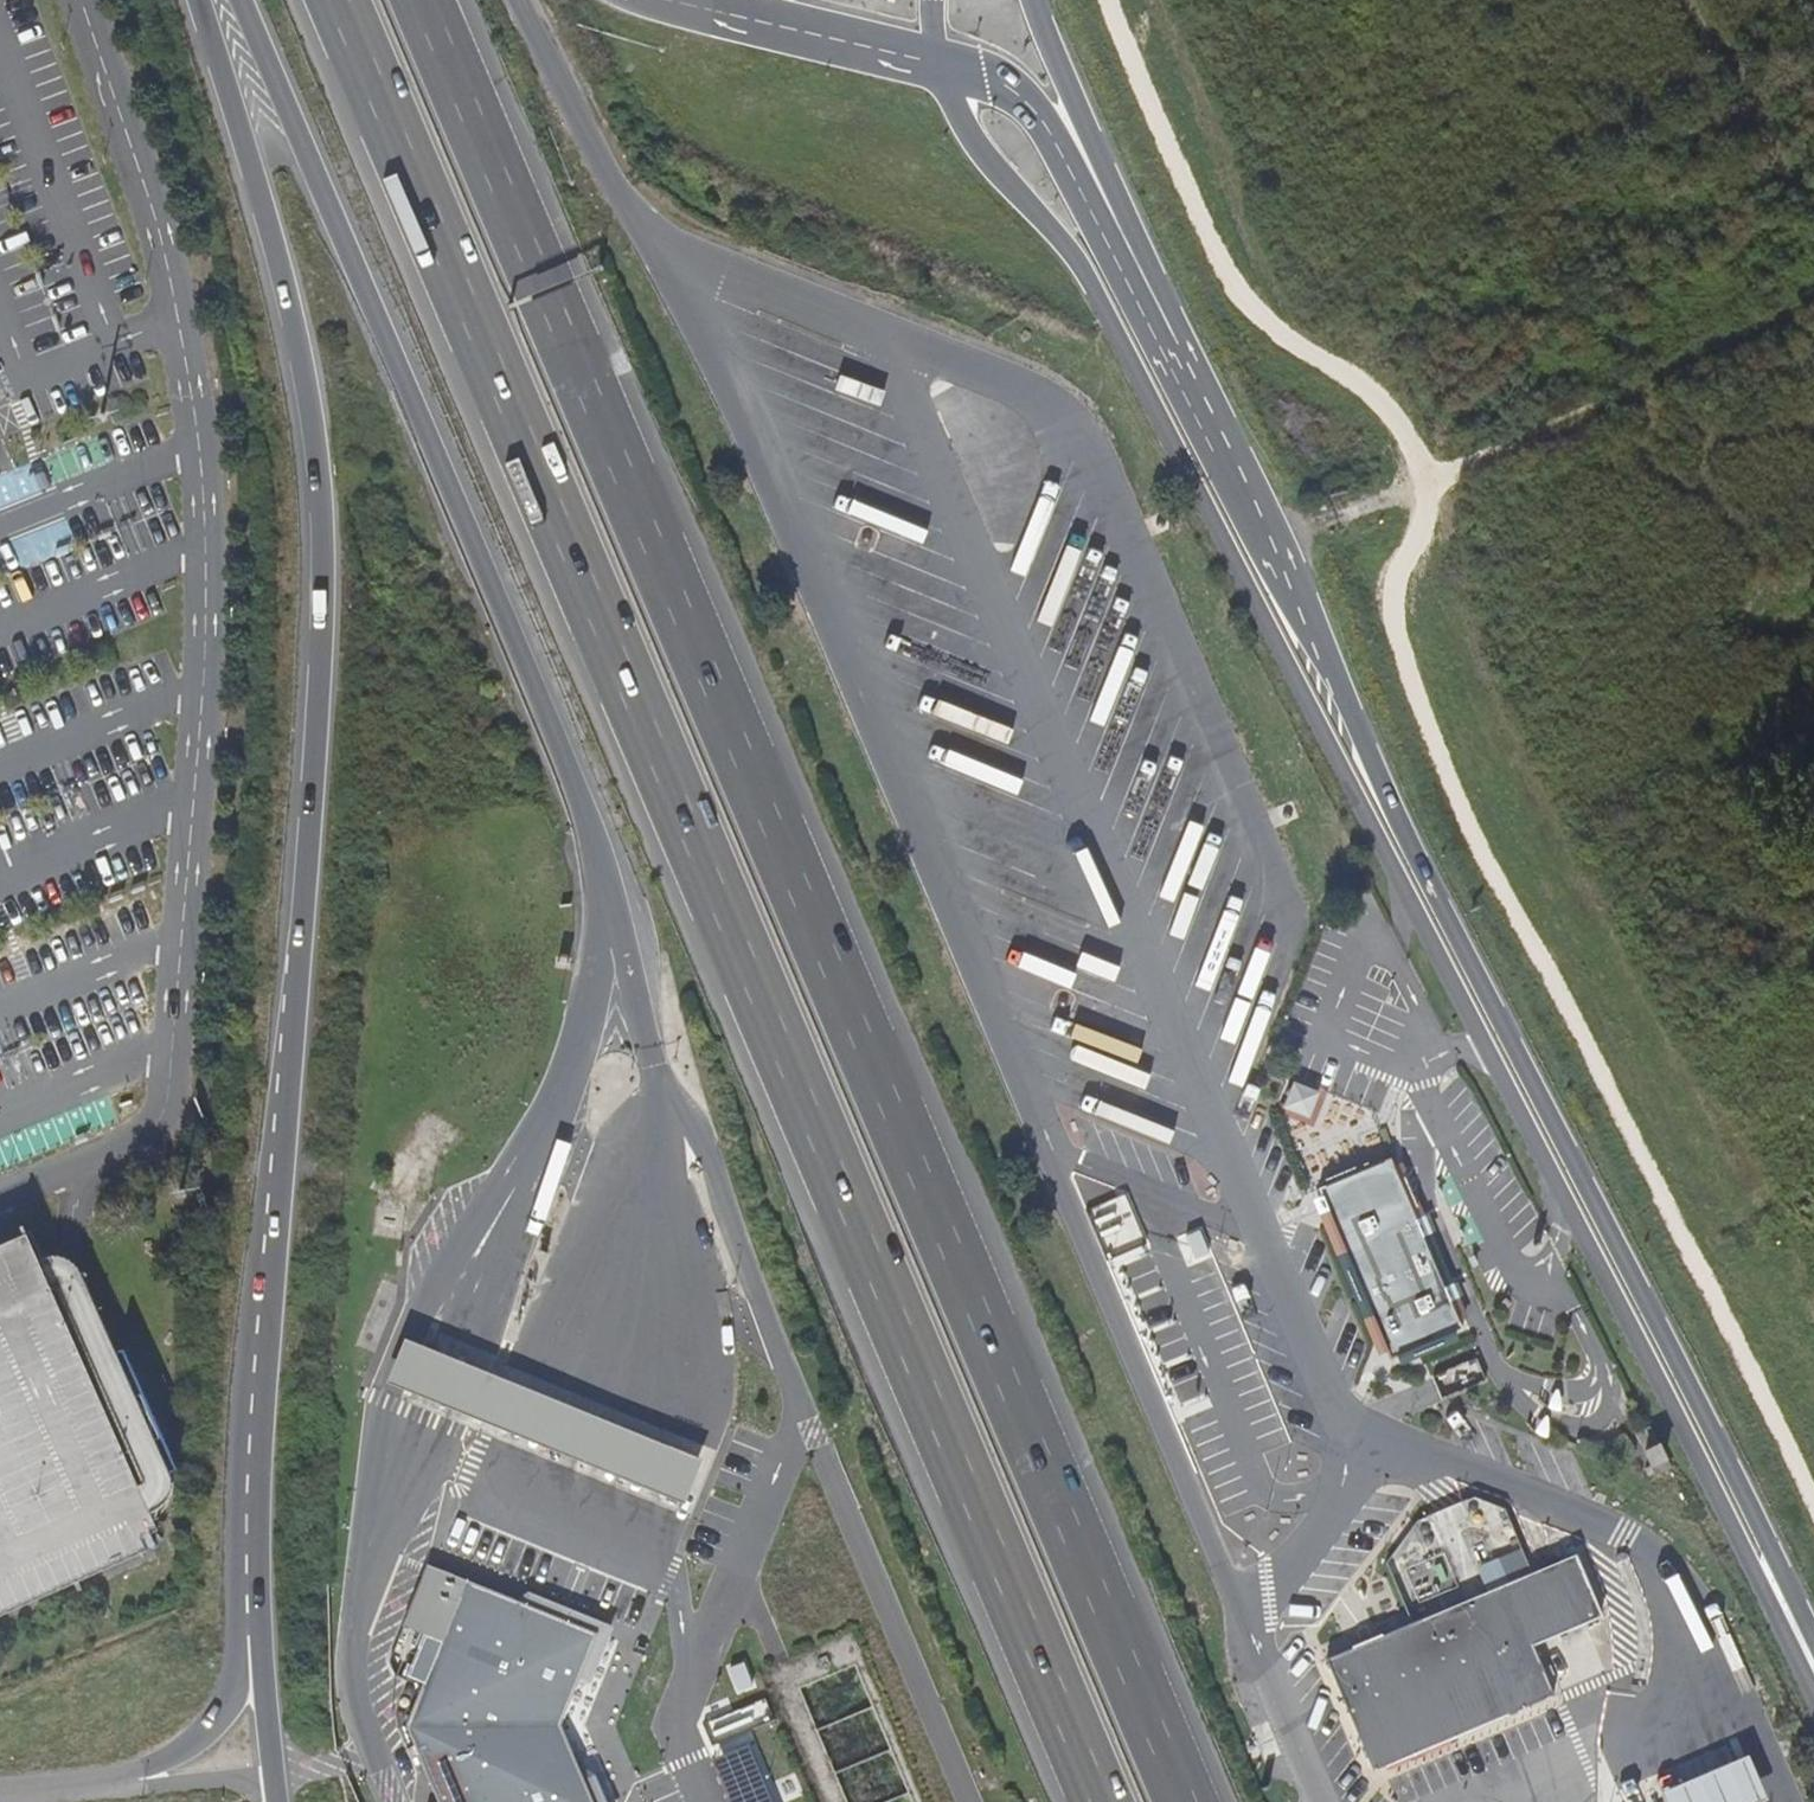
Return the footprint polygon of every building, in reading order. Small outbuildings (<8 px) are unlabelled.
[(1294,1082),(1284,1108),(1310,1119),(1321,1093),(1294,1082)] [(1320,1188),(1389,1356),(1460,1327),(1391,1159),(1320,1188)] [(144,1553),(133,1528),(156,1518),(151,1506),(55,1290),(49,1276),(30,1234),(0,1247),(0,1617),(144,1553)] [(702,1459),(405,1339),(387,1382),(685,1503),(702,1459)] [(1636,1435),(1656,1477),(1672,1470),(1652,1428),(1636,1435)] [(1582,1624),(1600,1616),(1574,1556),(1557,1563),(1534,1572),(1412,1624),(1368,1643),(1326,1660),(1373,1771),(1553,1696),(1531,1645),(1582,1624)] [(428,1682),(409,1729),(440,1801),(590,1801),(580,1779),(556,1724),(575,1679),(593,1633),(521,1604),(426,1567),(404,1621),(425,1630),(408,1674),(428,1682)] [(526,1591),(521,1604),(593,1633),(575,1679),(591,1685),(615,1626),(526,1591)] [(711,1761),(712,1764),(718,1779),(724,1794),(728,1801),(773,1801),(750,1745),(711,1761)] [(1660,1793),(1663,1801),(1759,1801),(1765,1799),(1747,1756),(1704,1774),(1660,1793)] [(580,1779),(590,1801),(608,1801),(596,1772),(580,1779)]
